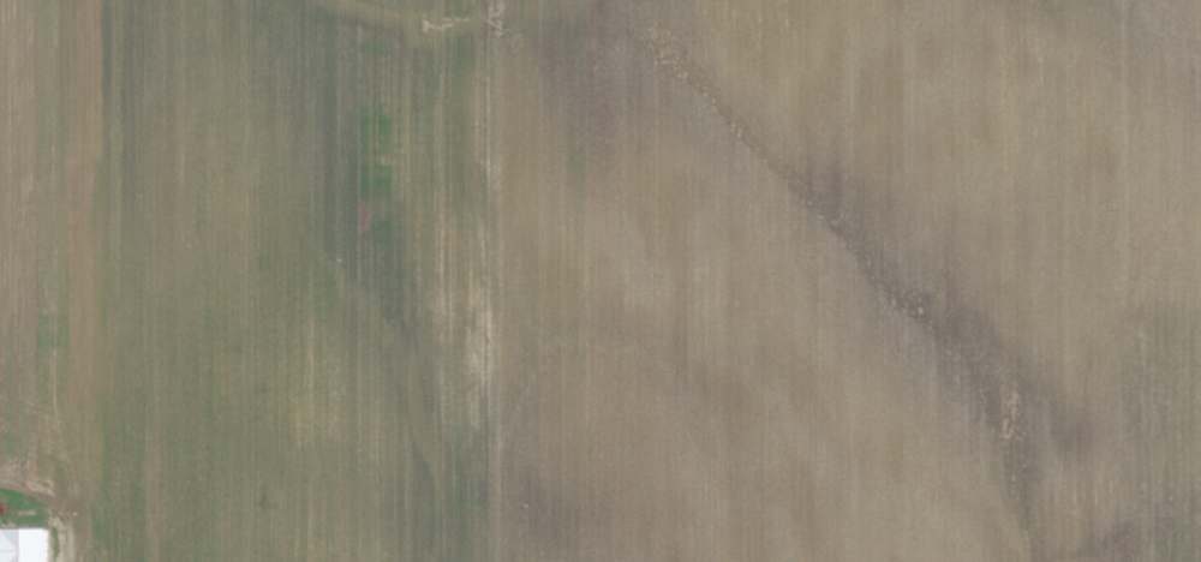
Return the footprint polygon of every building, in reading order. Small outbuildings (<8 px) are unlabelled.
[(59,526),(0,526),(0,561),(59,561),(59,526)]
